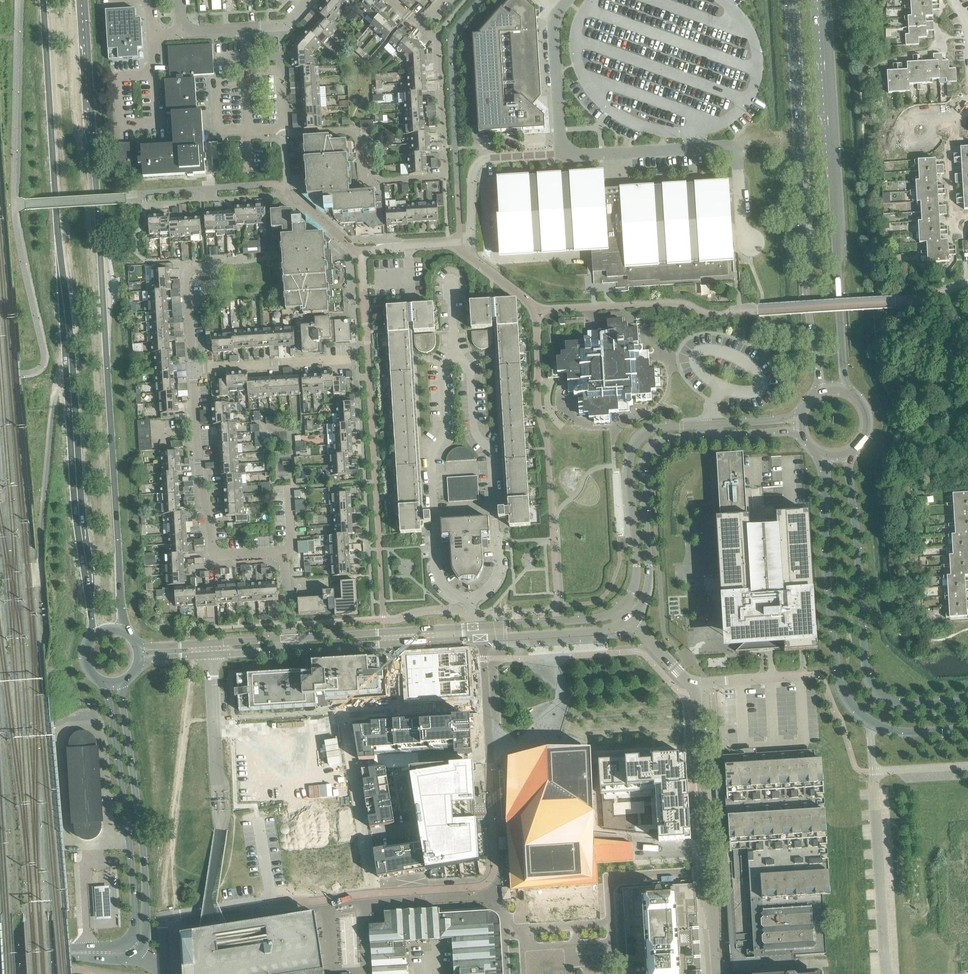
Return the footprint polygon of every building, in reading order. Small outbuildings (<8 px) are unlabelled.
[(325,6),(338,17),(345,10),(343,8),(334,0),(330,0),(325,6)] [(343,8),(350,1),(353,4),(356,0),(334,0),(343,8)] [(367,15),(379,2),(377,0),(366,0),(359,8),(367,15)] [(535,10),(524,0),(510,0),(480,34),(480,35),(473,36),(479,134),(545,130),(544,118),(537,111),(542,105),(537,101),(541,97),(535,10)] [(367,15),(374,21),(374,22),(382,14),(385,10),(386,9),(386,8),(379,2),(367,15)] [(910,8),(911,17),(925,16),(925,17),(933,17),(932,10),(939,10),(939,5),(904,7),(904,9),(910,8)] [(318,14),(323,18),(331,25),(338,17),(325,6),(318,14)] [(136,19),(136,9),(105,11),(108,54),(109,60),(138,58),(138,49),(143,48),(141,19),(136,19)] [(369,27),(377,34),(389,20),(382,14),(374,22),(374,21),(369,27)] [(907,21),(908,28),(933,26),(933,22),(926,22),(925,17),(925,16),(911,17),(904,17),(904,21),(907,21)] [(313,22),(317,26),(330,37),(337,30),(331,25),(323,18),(321,21),(317,18),(313,22)] [(389,20),(377,34),(385,41),(397,27),(389,20)] [(317,26),(310,33),(321,44),(323,45),(330,37),(317,26)] [(933,26),(908,28),(908,35),(905,35),(905,45),(918,45),(918,38),(927,37),(926,31),(933,31),(933,26)] [(388,43),(396,50),(408,37),(400,30),(388,43)] [(300,38),(292,47),(312,54),(321,44),(310,33),(308,32),(301,39),(300,38)] [(396,50),(406,59),(426,50),(417,41),(415,43),(408,37),(396,50)] [(115,144),(115,160),(116,174),(143,173),(143,177),(220,173),(218,143),(204,144),(202,111),(197,112),(195,76),(214,75),(212,45),(168,47),(170,81),(165,81),(167,115),(172,114),(173,141),(168,141),(169,146),(138,148),(137,143),(115,144)] [(295,69),(300,68),(313,67),(312,54),(292,47),(292,59),(295,59),(295,69)] [(406,59),(407,73),(425,72),(424,62),(427,62),(426,50),(406,59)] [(933,62),(927,62),(928,84),(932,83),(932,80),(939,79),(937,54),(933,54),(933,62)] [(941,54),(937,54),(939,79),(946,79),(946,82),(956,82),(955,69),(949,69),(948,61),(942,61),(941,54)] [(906,63),(907,70),(908,85),(909,85),(917,84),(917,90),(919,90),(917,55),(912,56),(913,63),(906,63)] [(921,55),(917,55),(919,90),(920,90),(920,84),(928,84),(927,62),(921,62),(921,55)] [(371,63),(378,69),(382,64),(375,58),(371,63)] [(898,89),(897,64),(892,64),(893,71),(887,72),(888,93),(892,93),(892,89),(898,89)] [(901,64),(897,64),(898,89),(905,89),(906,92),(909,92),(909,85),(908,85),(907,70),(902,71),(901,64)] [(300,68),(301,78),(319,77),(318,67),(313,67),(300,68)] [(406,82),(406,83),(426,82),(425,72),(407,73),(408,82),(406,82)] [(301,78),(301,89),(319,87),(319,77),(301,78)] [(408,84),(409,93),(421,92),(422,93),(426,92),(426,82),(406,83),(406,84),(408,84)] [(301,89),(302,99),(320,98),(319,87),(301,89)] [(403,103),(403,104),(422,102),(422,93),(421,92),(409,93),(404,93),(404,102),(403,103)] [(302,99),(303,109),(320,108),(320,98),(302,99)] [(404,105),(405,114),(423,112),(422,102),(403,104),(403,105),(404,105)] [(303,109),(303,119),(321,118),(320,108),(303,109)] [(404,123),(404,124),(423,123),(423,112),(405,114),(406,123),(404,123)] [(321,118),(303,119),(304,130),(322,128),(321,118)] [(406,135),(411,134),(424,133),(423,123),(404,124),(404,125),(406,125),(406,135)] [(410,143),(410,144),(429,143),(429,133),(424,133),(411,134),(412,143),(410,143)] [(304,138),(306,175),(307,196),(311,195),(317,200),(316,202),(316,205),(317,207),(318,208),(320,210),(322,210),(324,212),(333,211),(333,216),(336,218),(335,218),(341,224),(364,223),(364,222),(370,221),(373,224),(376,224),(376,227),(383,226),(381,196),(375,197),(375,194),(349,195),(349,193),(350,193),(346,141),(329,142),(329,136),(304,138)] [(412,145),(412,154),(425,154),(430,154),(429,143),(410,144),(410,145),(412,145)] [(953,159),(967,158),(967,147),(960,148),(960,154),(953,154),(953,159)] [(406,164),(406,165),(426,164),(425,154),(412,154),(407,154),(408,163),(406,164)] [(961,169),(967,168),(967,158),(953,159),(953,163),(961,163),(961,169)] [(918,164),(918,171),(943,170),(943,165),(936,166),(935,159),(914,161),(914,164),(918,164)] [(426,164),(406,165),(406,166),(408,166),(409,175),(427,174),(426,164)] [(954,179),(967,178),(967,168),(961,169),(961,174),(954,175),(954,179)] [(915,178),(915,182),(936,180),(936,175),(943,174),(943,170),(918,171),(918,178),(915,178)] [(603,172),(495,179),(499,256),(591,251),(593,274),(593,281),(594,281),(602,280),(602,283),(602,284),(616,283),(618,283),(618,288),(628,288),(672,285),(734,281),(734,273),(733,254),(732,236),(729,187),(728,182),(604,190),(603,172)] [(962,189),(967,189),(967,178),(954,179),(955,184),(962,183),(962,189)] [(909,191),(910,192),(944,190),(944,186),(937,186),(936,180),(915,182),(915,190),(909,191)] [(956,200),(967,199),(967,189),(962,189),(963,195),(955,195),(956,200)] [(916,193),(916,202),(938,201),(937,195),(945,195),(944,190),(910,192),(910,193),(916,193)] [(437,203),(427,204),(428,222),(438,221),(437,207),(443,206),(443,194),(436,195),(437,203)] [(956,200),(956,204),(963,204),(963,210),(967,209),(967,199),(956,200)] [(920,205),(920,212),(945,210),(945,206),(938,206),(938,201),(916,202),(916,205),(920,205)] [(406,205),(406,208),(406,207),(407,223),(417,222),(416,204),(406,205)] [(427,204),(416,204),(417,222),(428,222),(427,204)] [(266,206),(255,207),(256,224),(267,224),(266,206)] [(234,208),(235,213),(235,212),(236,226),(246,225),(245,207),(234,208)] [(255,207),(245,207),(246,225),(256,224),(255,207)] [(406,208),(396,208),(397,226),(408,225),(407,223),(406,207),(406,208)] [(397,226),(396,208),(386,209),(387,227),(397,226)] [(272,230),(281,229),(281,231),(283,233),(283,237),(281,237),(286,310),(303,309),(303,315),(332,313),(331,304),(328,304),(327,298),(331,297),(330,292),(327,292),(327,286),(330,285),(329,271),(326,271),(325,265),(329,265),(328,250),(324,250),(324,244),(329,243),(331,241),(324,235),(324,234),(323,234),(320,231),(319,229),(317,228),(315,227),(313,227),(311,227),(302,220),(302,217),(293,217),(293,210),(271,212),(272,230)] [(915,219),(915,222),(939,221),(939,215),(946,215),(945,210),(920,212),(921,219),(915,219)] [(235,213),(225,213),(226,231),(226,236),(232,235),(232,231),(237,230),(236,226),(235,212),(235,213)] [(225,213),(215,214),(216,232),(216,236),(222,236),(222,231),(226,231),(225,213)] [(216,232),(215,214),(204,214),(206,237),(212,237),(212,232),(216,232)] [(160,239),(160,234),(159,216),(148,217),(149,235),(154,234),(154,239),(160,239)] [(164,239),(170,238),(169,220),(169,216),(159,216),(160,234),(164,234),(164,239)] [(190,219),(179,220),(181,238),(184,237),(185,242),(191,242),(191,237),(190,219)] [(200,219),(190,219),(191,237),(195,237),(195,242),(202,241),(200,219)] [(169,220),(170,238),(174,238),(175,243),(181,242),(181,238),(179,220),(169,220)] [(915,222),(916,233),(947,231),(946,226),(939,227),(939,221),(915,222)] [(916,243),(926,243),(926,242),(940,241),(940,236),(947,235),(947,231),(916,233),(916,243)] [(920,251),(920,253),(955,251),(955,246),(948,247),(947,240),(940,241),(926,242),(926,243),(926,251),(920,251)] [(217,247),(210,247),(210,255),(218,255),(217,247)] [(955,251),(920,253),(920,254),(926,254),(927,263),(948,262),(948,256),(955,255),(955,251)] [(151,265),(152,281),(170,280),(169,270),(173,270),(173,263),(151,265)] [(152,281),(153,291),(166,290),(166,291),(171,290),(170,280),(152,281)] [(148,291),(149,302),(167,301),(166,291),(166,290),(153,291),(148,291)] [(495,300),(502,406),(508,509),(503,509),(498,509),(498,519),(509,518),(509,527),(530,526),(516,299),(495,300)] [(470,302),(471,329),(492,328),(491,300),(470,302)] [(149,302),(149,312),(167,311),(167,301),(149,302)] [(412,305),(414,332),(435,331),(433,304),(412,305)] [(386,307),(395,444),(400,534),(421,532),(421,523),(431,523),(430,513),(425,513),(420,514),(407,305),(386,307)] [(149,312),(150,322),(168,321),(167,311),(149,312)] [(302,346),(302,352),(317,351),(317,343),(319,343),(319,340),(335,339),(335,343),(350,342),(349,320),(330,321),(330,317),(314,318),(315,325),(301,326),(301,330),(297,330),(297,333),(301,333),(301,339),(297,339),(298,342),(302,342),(302,343),(298,343),(298,346),(302,346)] [(561,362),(557,363),(557,373),(567,373),(567,382),(572,382),(573,393),(575,392),(575,393),(575,394),(576,395),(577,395),(578,395),(583,395),(583,399),(579,399),(578,401),(579,414),(580,415),(589,414),(589,418),(590,419),(594,419),(594,423),(595,424),(609,423),(609,422),(609,413),(617,413),(618,413),(619,411),(618,408),(629,407),(629,405),(630,405),(631,405),(631,404),(632,403),(632,402),(631,397),(636,397),(636,401),(637,402),(650,401),(651,400),(651,391),(655,391),(656,390),(655,386),(659,386),(660,385),(659,372),(658,371),(650,371),(649,363),(648,362),(644,362),(643,351),(642,351),(642,350),(641,350),(641,349),(640,349),(640,348),(639,348),(634,348),(634,344),(637,344),(638,343),(637,324),(618,325),(617,320),(608,321),(607,322),(608,330),(598,331),(598,336),(588,337),(588,338),(585,339),(585,346),(576,347),(576,342),(566,343),(565,344),(566,352),(562,353),(561,354),(561,362)] [(150,322),(151,332),(168,331),(168,321),(150,322)] [(283,328),(273,329),(274,347),(284,346),(283,328)] [(293,328),(283,328),(284,346),(295,346),(293,328)] [(273,329),(262,330),(264,347),(274,347),(273,329)] [(253,330),(242,331),(243,349),(254,348),(253,330)] [(262,330),(253,330),(254,348),(264,347),(262,330)] [(151,332),(151,342),(169,341),(168,331),(151,332)] [(223,352),(222,335),(212,335),(211,331),(205,332),(206,344),(212,343),(213,353),(223,352)] [(232,332),(232,334),(233,349),(243,349),(242,331),(232,332)] [(493,339),(493,338),(492,331),(471,332),(472,339),(472,340),(472,342),(473,343),(473,344),(474,345),(475,346),(476,347),(477,348),(478,348),(479,349),(480,349),(481,349),(482,349),(483,349),(485,349),(486,349),(487,348),(488,348),(489,347),(490,346),(491,345),(491,344),(492,343),(492,342),(493,341),(493,340),(493,339)] [(232,334),(222,335),(223,352),(234,352),(233,349),(232,334)] [(436,342),(435,338),(435,334),(414,335),(414,343),(415,344),(415,345),(415,346),(416,347),(416,348),(417,349),(418,350),(419,351),(420,352),(421,352),(422,352),(423,353),(426,353),(427,353),(428,352),(429,352),(430,352),(431,351),(432,350),(433,349),(434,348),(434,347),(435,346),(435,345),(435,344),(436,343),(436,342)] [(152,353),(154,353),(154,352),(169,351),(170,351),(169,341),(151,342),(152,353)] [(142,344),(133,344),(133,353),(143,352),(142,344)] [(154,353),(155,362),(173,361),(172,351),(170,351),(169,351),(154,352),(154,353)] [(155,362),(155,373),(173,372),(173,361),(155,362)] [(155,373),(156,383),(174,382),(173,372),(155,373)] [(324,391),(333,390),(332,378),(333,378),(333,372),(322,373),(322,375),(323,391),(324,391)] [(228,392),(238,391),(237,373),(226,374),(227,380),(228,392)] [(238,391),(248,391),(247,380),(248,380),(247,373),(237,373),(238,391)] [(324,393),(324,391),(323,391),(322,375),(312,376),(313,394),(324,393)] [(303,394),(313,394),(312,376),(302,377),(303,394)] [(299,377),(288,378),(289,395),(300,395),(299,377)] [(332,378),(333,390),(333,394),(345,394),(344,377),(333,378),(332,378)] [(278,378),(268,379),(269,397),(279,396),(278,378)] [(288,378),(278,378),(279,396),(289,395),(288,378)] [(268,379),(258,380),(259,397),(269,397),(268,379)] [(228,396),(228,392),(227,380),(215,380),(216,397),(228,396)] [(248,391),(248,398),(259,397),(258,380),(248,380),(247,380),(248,391)] [(157,393),(159,393),(175,392),(174,392),(174,382),(156,383),(157,393)] [(159,393),(160,403),(178,402),(177,391),(174,392),(175,392),(159,393)] [(178,402),(160,403),(161,419),(175,418),(175,421),(187,420),(187,414),(175,415),(175,413),(178,412),(178,402)] [(212,404),(213,415),(230,414),(230,403),(212,404)] [(336,404),(337,414),(355,413),(354,403),(336,404)] [(337,414),(338,424),(351,423),(351,424),(355,424),(355,413),(337,414)] [(213,425),(218,425),(218,424),(231,424),(231,423),(230,414),(213,415),(213,425)] [(218,424),(218,425),(219,435),(236,434),(236,423),(231,423),(231,424),(218,424)] [(328,435),(334,435),(351,434),(351,424),(351,423),(338,424),(333,424),(333,425),(327,425),(328,435)] [(219,435),(219,445),(237,444),(236,434),(219,435)] [(334,435),(334,445),(352,444),(351,434),(334,435)] [(219,445),(220,455),(238,454),(237,444),(219,445)] [(334,445),(335,455),(347,454),(348,455),(352,454),(352,444),(334,445)] [(446,461),(446,462),(476,460),(476,459),(476,458),(475,456),(475,455),(474,454),(473,453),(472,452),(471,451),(470,450),(469,449),(467,449),(466,448),(465,448),(463,448),(462,447),(460,447),(459,448),(457,448),(456,448),(455,449),(453,450),(452,450),(451,451),(450,452),(449,453),(449,454),(448,455),(447,457),(447,458),(446,459),(446,461)] [(161,453),(162,463),(179,462),(179,451),(161,453)] [(220,455),(220,465),(238,464),(238,454),(220,455)] [(330,455),(331,465),(348,464),(348,455),(347,454),(335,455),(330,455)] [(720,518),(716,518),(722,620),(733,620),(734,637),(727,638),(727,639),(735,639),(735,652),(784,649),(784,652),(816,650),(807,512),(776,514),(776,517),(774,517),(774,506),(764,506),(763,487),(745,488),(743,459),(743,457),(716,459),(720,518)] [(162,463),(162,473),(178,472),(178,473),(180,472),(179,462),(162,463)] [(221,476),(224,476),(224,475),(239,474),(238,464),(220,465),(221,476)] [(348,464),(331,465),(331,476),(328,476),(328,483),(340,482),(340,476),(349,475),(348,464)] [(160,473),(160,484),(178,482),(178,473),(178,472),(162,473),(160,473)] [(224,476),(224,486),(242,484),(241,474),(239,474),(224,475),(224,476)] [(447,478),(448,502),(479,501),(477,476),(447,478)] [(160,484),(161,494),(179,493),(178,482),(160,484)] [(224,486),(225,495),(242,494),(242,484),(224,486)] [(332,494),(333,505),(351,504),(350,493),(341,493),(340,488),(329,488),(329,494),(332,494)] [(158,504),(162,504),(180,503),(179,493),(161,494),(157,494),(158,504)] [(947,505),(967,504),(967,493),(952,494),(953,503),(947,503),(947,505)] [(225,495),(225,506),(243,505),(242,494),(225,495)] [(162,514),(167,514),(180,513),(180,512),(180,503),(162,504),(162,514)] [(333,505),(333,515),(351,514),(351,504),(333,505)] [(954,515),(967,514),(967,504),(947,505),(947,506),(953,506),(954,515)] [(243,505),(225,506),(226,516),(235,516),(236,522),(248,521),(247,515),(244,515),(243,505)] [(167,514),(168,524),(185,523),(185,512),(184,512),(180,512),(180,513),(167,514)] [(333,515),(334,525),(352,524),(351,514),(333,515)] [(948,525),(967,524),(967,514),(954,515),(954,523),(948,524),(948,525)] [(453,567),(453,568),(454,569),(454,571),(455,572),(456,573),(460,580),(463,578),(466,578),(468,581),(472,581),(474,578),(476,579),(480,571),(481,570),(481,568),(481,567),(482,566),(482,565),(482,564),(483,564),(482,546),(488,546),(487,540),(490,540),(488,518),(441,521),(442,537),(450,537),(452,566),(453,565),(453,567)] [(168,524),(168,534),(186,533),(185,523),(168,524)] [(334,525),(335,535),(348,534),(348,535),(353,534),(352,524),(334,525)] [(955,535),(967,534),(967,524),(948,525),(948,527),(954,526),(955,535)] [(168,534),(169,544),(187,543),(186,533),(168,534)] [(330,535),(331,546),(348,544),(348,535),(348,534),(335,535),(330,535)] [(952,545),(967,544),(967,534),(955,535),(948,535),(948,539),(951,539),(952,545)] [(169,544),(170,554),(183,554),(187,554),(187,543),(169,544)] [(331,546),(331,556),(349,555),(348,544),(331,546)] [(949,556),(967,555),(967,544),(952,545),(952,552),(949,553),(949,556)] [(165,554),(165,565),(183,564),(183,554),(170,554),(165,554)] [(155,555),(144,556),(145,566),(156,565),(155,555)] [(331,556),(332,566),(350,565),(349,555),(331,556)] [(944,566),(967,565),(967,555),(949,556),(949,565),(943,565),(944,566)] [(165,565),(166,575),(184,574),(183,564),(165,565)] [(350,565),(332,566),(332,576),(350,575),(350,565)] [(950,576),(965,575),(965,576),(967,576),(967,565),(944,566),(944,568),(950,568),(950,576)] [(184,574),(166,575),(167,586),(185,584),(184,574)] [(947,587),(967,585),(967,581),(965,581),(965,576),(965,575),(950,576),(943,576),(943,580),(947,580),(947,587)] [(334,610),(335,615),(358,614),(355,581),(340,582),(341,600),(335,600),(334,590),(323,591),(323,597),(298,599),(299,614),(325,612),(325,609),(329,608),(329,610),(334,610)] [(277,582),(266,583),(268,601),(278,600),(277,582)] [(266,583),(256,584),(257,601),(268,601),(266,583)] [(246,584),(236,585),(237,603),(247,602),(246,584)] [(256,584),(246,584),(247,602),(257,601),(256,584)] [(215,586),(215,589),(216,589),(217,604),(227,603),(226,585),(215,586)] [(236,585),(226,585),(227,603),(237,603),(236,585)] [(944,597),(966,596),(965,590),(967,590),(967,585),(947,587),(948,594),(944,594),(944,597)] [(176,606),(186,606),(185,588),(175,589),(176,606)] [(186,606),(196,605),(195,590),(196,590),(195,588),(185,588),(186,606)] [(196,605),(196,607),(207,607),(206,589),(196,590),(195,590),(196,605)] [(216,589),(215,589),(206,589),(207,607),(217,606),(217,604),(216,589)] [(949,607),(967,606),(967,601),(966,601),(966,596),(944,597),(944,600),(948,600),(949,607)] [(949,607),(949,614),(945,614),(946,618),(967,616),(967,610),(967,606),(949,607)] [(466,652),(406,656),(408,698),(469,694),(466,652)] [(237,675),(239,711),(317,706),(316,696),(325,695),(327,694),(327,697),(381,693),(380,679),(383,679),(383,672),(380,672),(379,658),(315,662),(315,664),(314,664),(314,673),(304,673),(304,671),(299,671),(299,670),(296,671),(296,672),(237,675)] [(387,726),(354,728),(355,735),(356,745),(357,751),(375,750),(454,745),(472,744),(471,731),(470,721),(470,718),(470,717),(464,718),(452,718),(453,721),(420,723),(406,724),(406,721),(405,721),(403,722),(395,722),(387,723),(387,726)] [(74,831),(75,833),(76,834),(77,835),(77,836),(78,837),(80,838),(81,839),(83,840),(84,840),(86,841),(87,841),(88,841),(89,841),(91,840),(92,840),(94,840),(95,839),(96,838),(97,838),(98,837),(99,836),(99,835),(100,834),(100,833),(101,831),(101,830),(102,829),(102,828),(102,826),(96,743),(96,742),(96,741),(96,740),(95,739),(94,737),(93,736),(93,735),(92,734),(91,734),(90,733),(89,732),(88,732),(86,731),(84,731),(82,731),(82,732),(81,732),(81,731),(80,731),(79,731),(77,732),(76,732),(75,733),(74,734),(73,734),(72,735),(72,736),(71,737),(70,738),(70,739),(69,741),(69,742),(69,743),(69,745),(69,746),(74,829),(74,831)] [(511,890),(513,890),(598,885),(597,863),(633,861),(632,843),(593,839),(594,814),(591,750),(547,749),(508,758),(506,819),(507,837),(508,837),(511,890)] [(754,953),(819,951),(817,895),(822,895),(818,750),(723,753),(726,852),(730,852),(750,852),(754,953)] [(660,757),(598,761),(601,795),(602,795),(602,789),(658,785),(658,788),(658,789),(661,788),(664,826),(665,826),(665,830),(658,831),(659,842),(691,840),(685,755),(660,757)] [(421,767),(410,769),(422,846),(426,870),(479,862),(477,821),(474,821),(474,813),(473,805),(475,805),(473,764),(421,767)] [(385,768),(361,769),(363,781),(387,777),(385,768)] [(387,777),(363,781),(365,789),(364,789),(364,790),(388,786),(387,777)] [(388,786),(364,790),(365,800),(390,796),(388,786)] [(390,796),(365,800),(367,809),(391,805),(390,796)] [(391,805),(367,809),(367,810),(368,809),(369,817),(368,817),(368,818),(393,814),(391,805)] [(393,814),(368,818),(368,819),(369,824),(370,828),(374,827),(375,827),(380,826),(381,826),(382,826),(392,824),(394,824),(394,822),(393,815),(393,814)] [(374,850),(373,850),(378,878),(379,878),(390,876),(394,875),(404,874),(409,873),(425,870),(423,853),(422,846),(390,851),(390,850),(386,850),(385,849),(385,848),(374,850)] [(829,871),(818,872),(820,895),(830,895),(829,871)] [(626,934),(628,960),(632,959),(632,961),(640,961),(640,962),(641,963),(642,963),(643,963),(644,963),(644,962),(645,962),(645,961),(651,960),(651,961),(652,961),(652,963),(652,972),(653,972),(653,973),(687,973),(686,963),(691,963),(691,960),(693,960),(691,928),(689,929),(688,915),(695,914),(693,880),(681,881),(681,884),(666,884),(667,897),(662,897),(663,901),(652,902),(651,888),(628,889),(628,891),(623,892),(626,934)] [(94,887),(96,920),(112,919),(109,886),(94,887)] [(369,925),(369,938),(369,942),(370,943),(370,950),(370,954),(371,955),(371,956),(372,956),(372,967),(372,968),(373,973),(407,973),(406,947),(405,942),(417,941),(429,940),(428,927),(427,922),(428,922),(428,921),(427,921),(427,919),(428,919),(427,909),(384,912),(385,924),(369,925)] [(503,972),(503,971),(502,960),(502,959),(501,948),(502,948),(502,947),(501,947),(501,936),(500,923),(500,920),(499,917),(496,915),(494,913),(491,912),(487,912),(439,915),(438,915),(438,916),(439,916),(439,926),(440,940),(444,939),(446,937),(452,937),(452,939),(454,965),(457,968),(457,971),(454,971),(454,973),(503,973),(503,972)] [(180,933),(183,973),(324,973),(321,952),(319,937),(315,913),(286,918),(286,917),(180,933)] [(790,963),(791,973),(798,972),(798,962),(790,963)]
